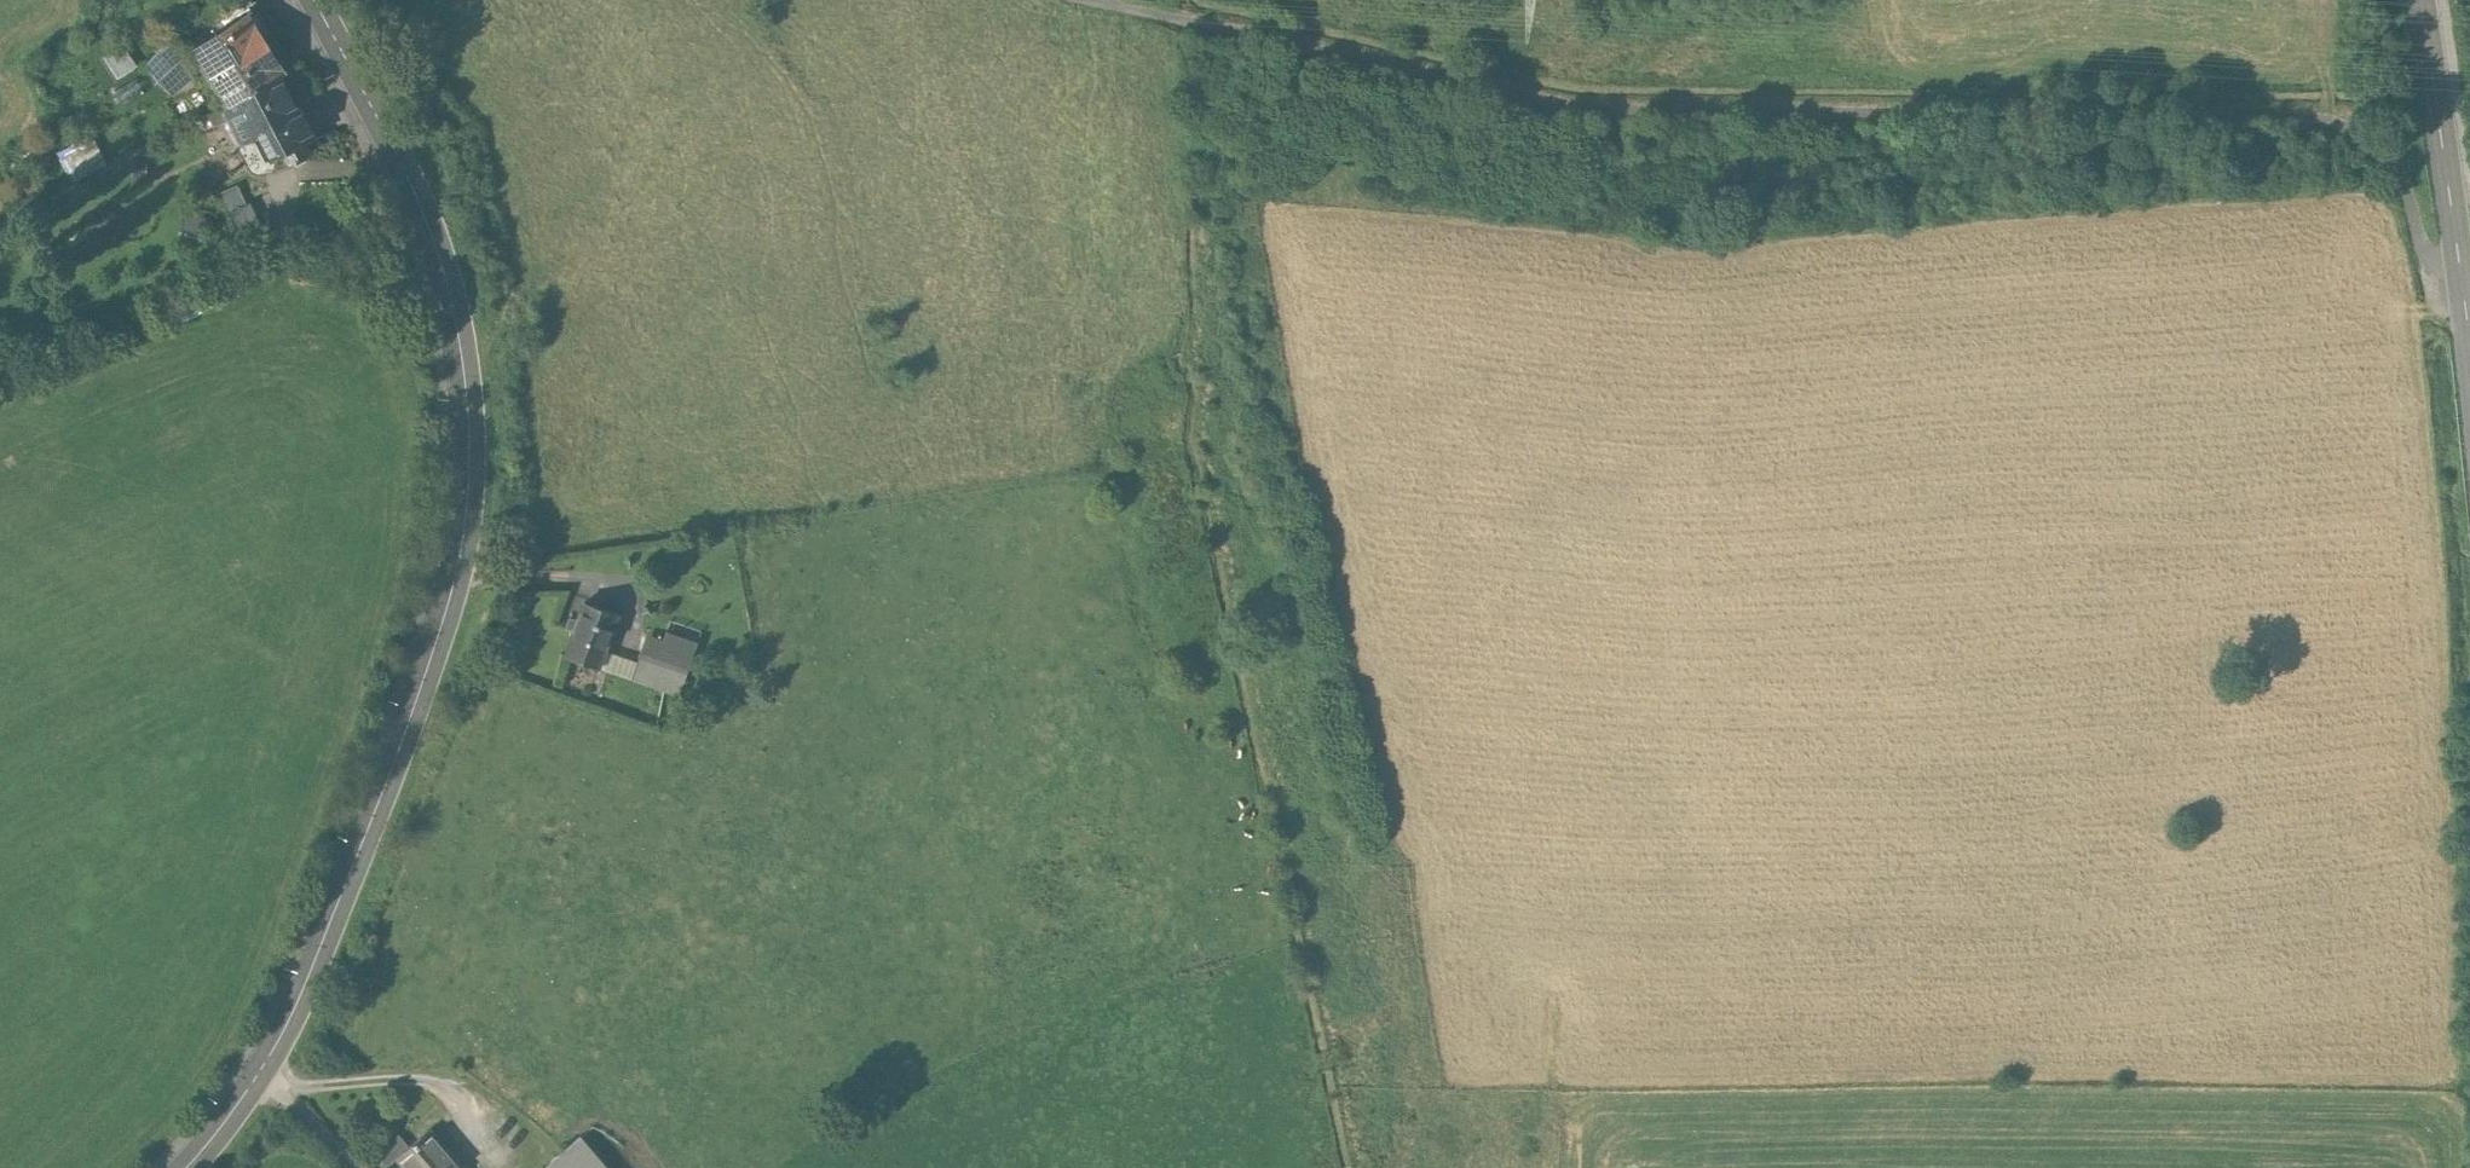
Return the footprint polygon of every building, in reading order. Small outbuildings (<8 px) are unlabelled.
[(198,61),(229,108),(285,71),(286,67),(250,12),(186,54),(193,64),(198,61)] [(193,64),(186,54),(174,37),(147,65),(171,93),(198,72),(193,64)] [(135,68),(123,48),(106,58),(117,78),(135,68)] [(317,133),(285,71),(229,108),(225,109),(230,119),(242,143),(257,135),(269,159),(283,152),(286,159),(294,161),(308,155),(312,148),(307,138),(317,133)] [(230,119),(225,109),(199,123),(204,132),(230,119)] [(57,155),(71,179),(99,163),(86,139),(57,155)] [(146,162),(133,162),(132,176),(145,176),(146,162)] [(259,232),(238,183),(218,192),(240,241),(259,232)] [(119,218),(104,208),(95,219),(110,230),(119,218)] [(206,217),(184,213),(181,230),(203,233),(206,217)] [(615,615),(583,604),(566,656),(599,666),(605,649),(615,615)] [(665,642),(648,636),(640,661),(634,678),(666,689),(679,693),(699,632),(671,623),(665,642)] [(605,649),(599,666),(634,678),(640,661),(605,649)] [(584,1131),(541,1167),(615,1167),(584,1131)] [(437,1133),(415,1151),(402,1162),(407,1167),(465,1167),(437,1133)] [(415,1151),(403,1136),(378,1157),(387,1167),(395,1167),(402,1162),(415,1151)]
